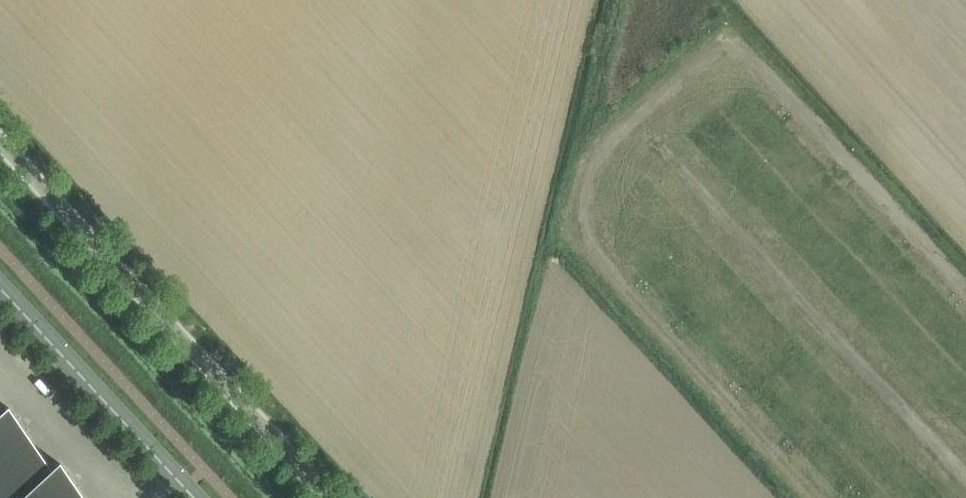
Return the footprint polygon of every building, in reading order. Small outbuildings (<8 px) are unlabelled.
[(61,463),(53,471),(10,407),(1,415),(0,413),(0,497),(85,497),(61,463)]
